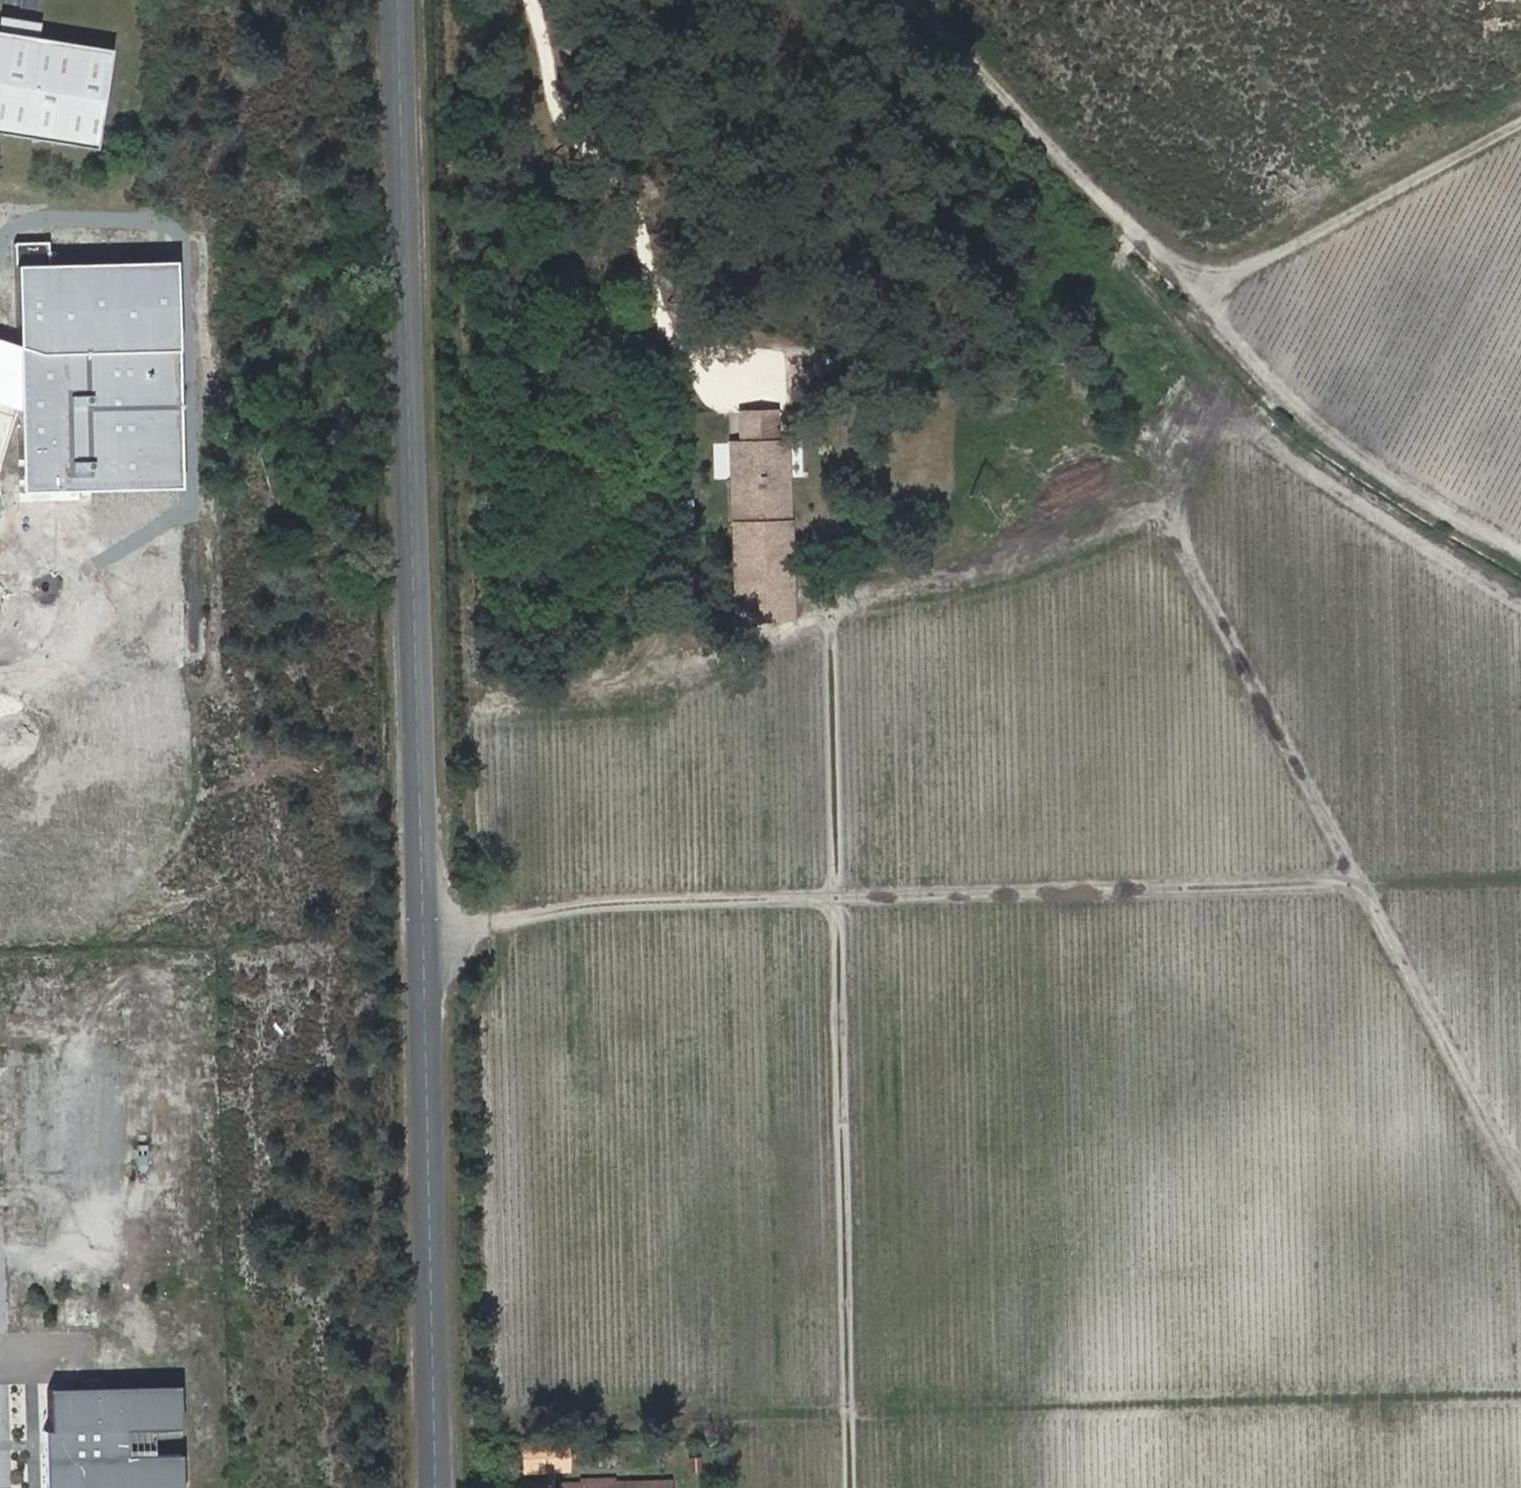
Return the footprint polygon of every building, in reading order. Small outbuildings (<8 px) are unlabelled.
[(80,147),(95,49),(0,33),(0,134),(80,147)] [(181,263),(21,266),(22,346),(24,412),(26,491),(187,491),(181,263)] [(0,338),(0,406),(24,412),(22,346),(0,338)] [(785,447),(729,447),(730,627),(788,626),(785,447)] [(46,1389),(46,1404),(46,1413),(52,1413),(53,1431),(41,1431),(42,1487),(179,1487),(178,1454),(151,1455),(150,1429),(177,1429),(176,1386),(46,1389)] [(46,1413),(46,1404),(40,1404),(41,1431),(53,1431),(52,1413),(46,1413)]
